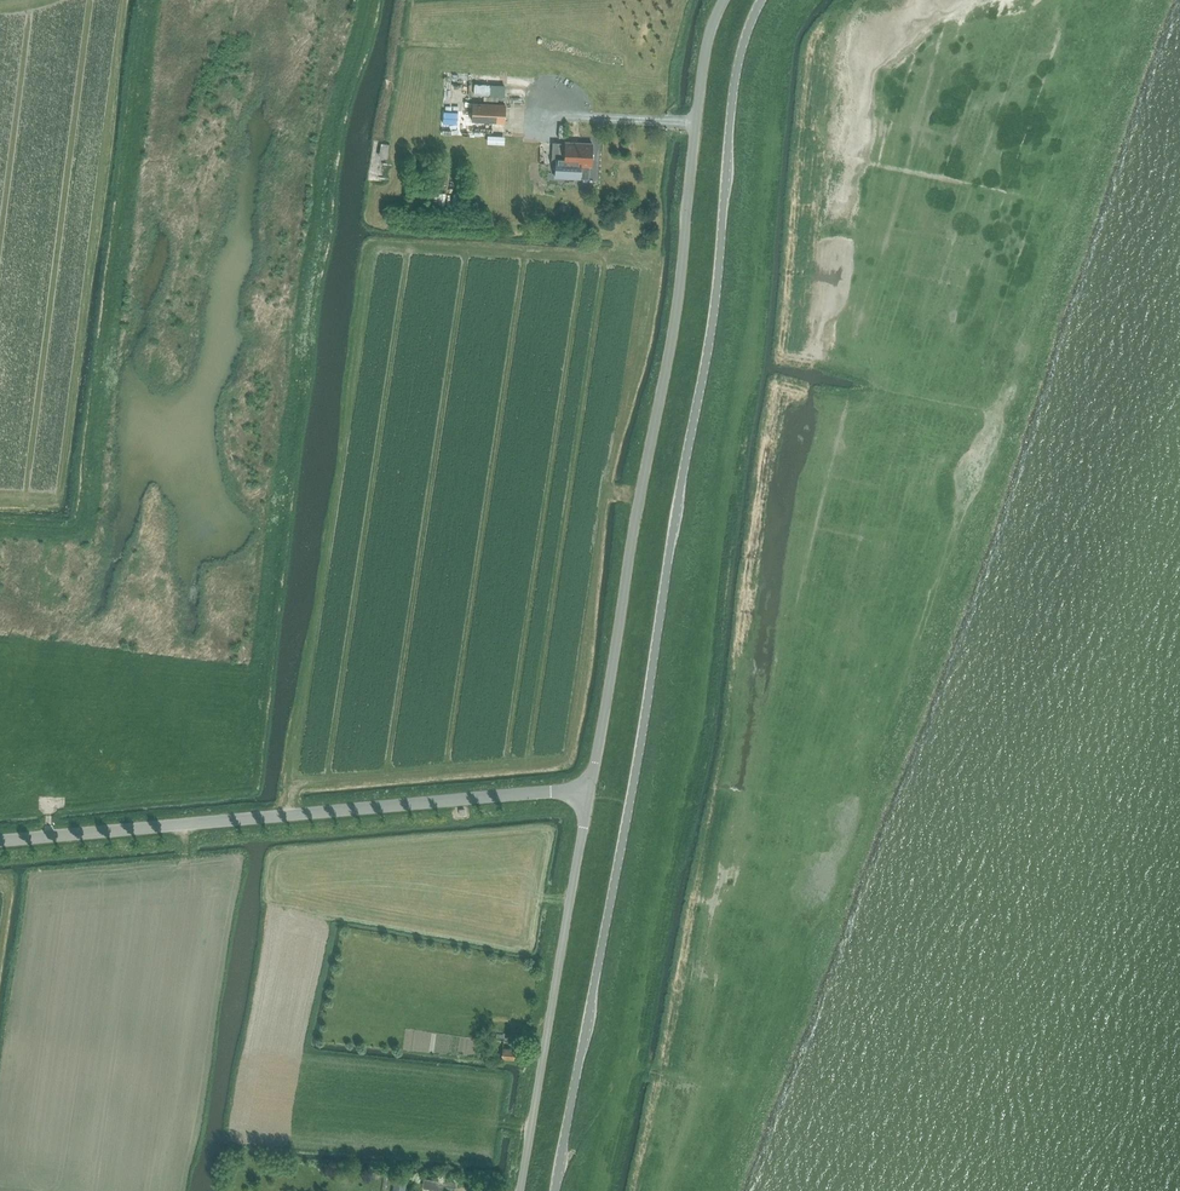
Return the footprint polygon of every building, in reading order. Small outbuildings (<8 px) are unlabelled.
[(472,121),(504,123),(505,104),(473,103),(472,121)] [(444,151),(445,146),(440,146),(441,136),(432,135),(430,150),(444,151)] [(556,154),(555,177),(580,178),(581,166),(591,166),(592,143),(566,142),(566,143),(557,143),(556,154)] [(553,161),(553,155),(547,155),(547,143),(540,143),(540,161),(553,161)] [(375,145),(375,157),(387,157),(386,144),(375,145)] [(503,1058),(515,1059),(516,1049),(504,1048),(503,1058)] [(410,1177),(397,1175),(394,1190),(407,1190),(410,1177)] [(422,1187),(436,1189),(436,1190),(454,1190),(455,1182),(439,1179),(439,1180),(424,1177),(422,1187)]
